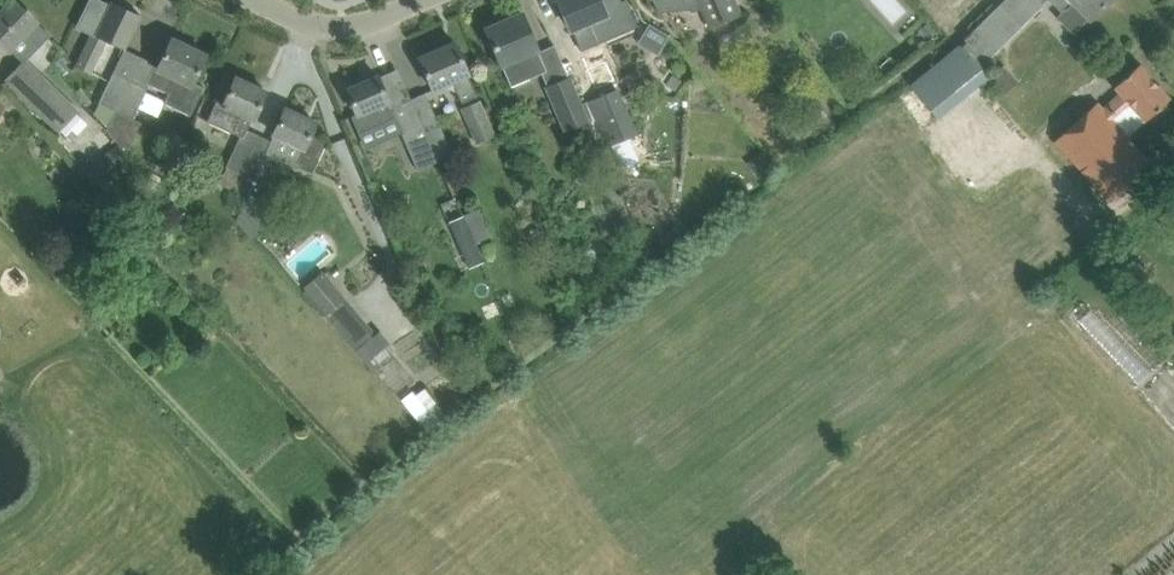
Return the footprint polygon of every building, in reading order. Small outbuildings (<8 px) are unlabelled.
[(0,13),(0,40),(4,44),(11,50),(25,36),(38,48),(51,35),(37,21),(15,0),(12,0),(0,13)] [(74,26),(92,34),(91,36),(77,65),(91,72),(107,39),(125,48),(131,36),(141,14),(114,1),(112,0),(109,0),(107,3),(102,0),(87,0),(74,26)] [(568,20),(581,50),(638,25),(627,0),(621,0),(559,0),(568,20)] [(659,11),(690,9),(691,11),(700,7),(709,27),(741,13),(736,0),(654,0),(659,11)] [(1044,4),(1041,0),(1004,0),(964,39),(967,41),(963,45),(962,43),(959,46),(979,67),(1044,4)] [(1062,11),(1057,17),(1074,33),(1090,17),(1090,18),(1108,0),(1052,0),(1062,11)] [(522,13),(487,28),(496,50),(499,56),(511,86),(547,71),(535,42),(532,35),(522,13)] [(155,65),(146,82),(170,93),(168,98),(165,103),(192,115),(205,86),(193,81),(194,81),(196,76),(207,54),(173,38),(159,67),(155,65)] [(456,42),(420,57),(434,88),(453,80),(463,102),(479,95),(465,64),(456,42)] [(961,47),(913,86),(939,118),(988,78),(979,67),(961,47)] [(584,55),(596,83),(612,76),(600,48),(584,55)] [(27,60),(6,82),(59,133),(80,112),(27,60)] [(1127,136),(1152,114),(1170,98),(1139,64),(1114,87),(1121,94),(1103,110),(1098,104),(1056,142),(1109,201),(1151,163),(1127,136)] [(95,111),(109,129),(132,80),(114,71),(95,111)] [(419,169),(439,161),(412,99),(392,107),(378,75),(347,89),(358,112),(352,115),(359,133),(396,117),(419,169)] [(548,85),(545,86),(564,132),(589,122),(591,121),(583,103),(581,104),(570,76),(568,76),(548,85)] [(218,99),(208,121),(242,136),(244,137),(248,128),(254,116),(255,117),(257,113),(267,91),(236,77),(225,102),(218,99)] [(132,80),(109,129),(121,144),(130,148),(141,123),(132,119),(148,87),(132,80)] [(591,121),(589,122),(599,148),(637,132),(619,88),(583,103),(591,121)] [(412,99),(439,161),(453,154),(426,92),(412,99)] [(477,100),(461,107),(478,143),(494,135),(477,100)] [(286,108),(275,132),(303,145),(293,164),(312,173),(317,163),(327,141),(312,134),(311,133),(316,122),(301,115),(300,111),(292,107),(287,109),(286,108)] [(223,179),(221,184),(235,190),(243,173),(261,133),(248,128),(244,137),(242,136),(229,167),(223,179)] [(261,133),(243,173),(257,180),(276,140),(261,133)] [(130,158),(121,145),(85,169),(94,182),(130,158)] [(243,210),(237,221),(252,238),(261,230),(267,224),(247,202),(243,210)] [(472,229),(470,231),(475,243),(477,242),(493,236),(481,207),(466,213),(472,229)] [(674,224),(664,233),(672,243),(682,234),(674,224)] [(485,262),(477,242),(475,243),(470,231),(459,235),(471,268),(485,262)] [(324,272),(305,287),(327,315),(346,299),(324,272)] [(373,334),(355,350),(373,372),(381,366),(378,362),(388,354),(383,347),(386,344),(376,331),(373,334)] [(430,430),(451,416),(429,384),(408,398),(430,430)]
